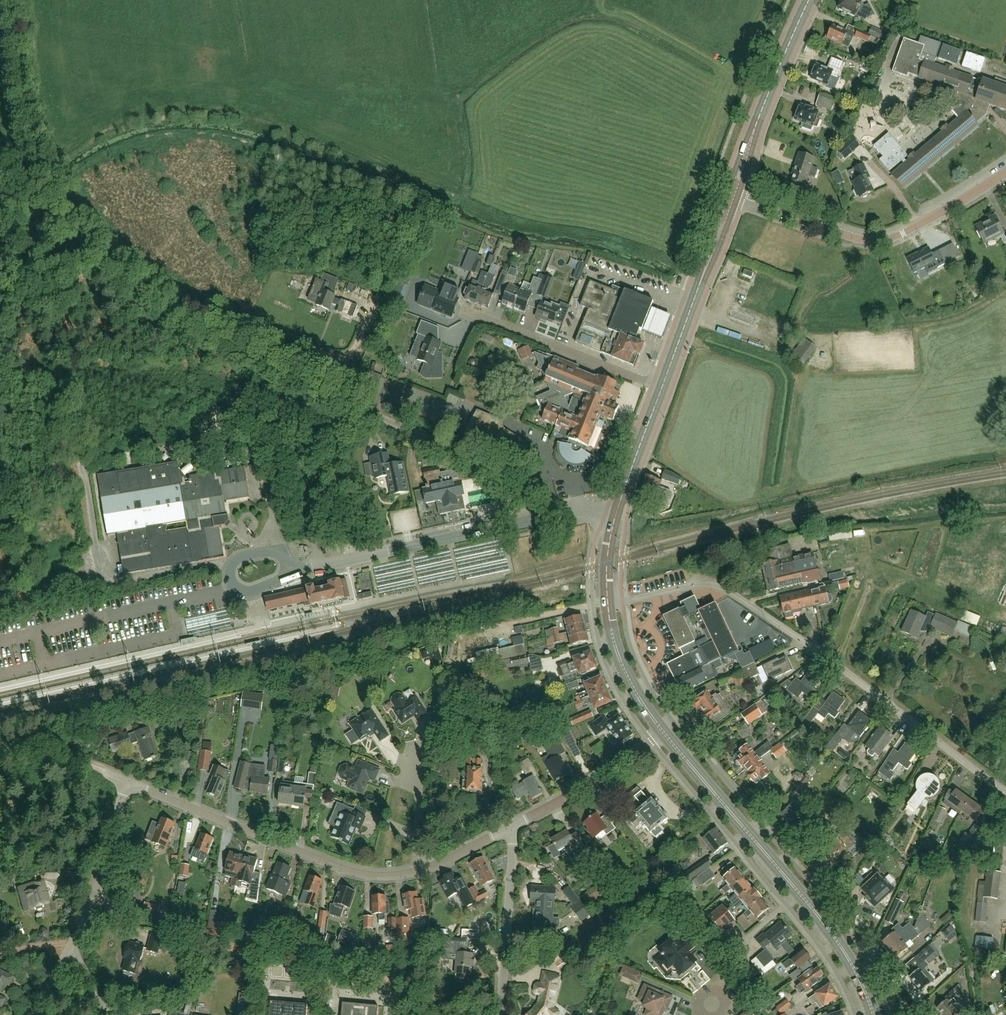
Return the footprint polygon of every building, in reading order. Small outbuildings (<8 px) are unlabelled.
[(856,0),(843,0),(839,8),(857,16),(856,16),(865,20),(875,15),(870,5),(864,7),(863,5),(862,4),(862,3),(856,0)] [(844,39),(847,32),(846,31),(834,25),(831,32),(829,31),(826,38),(849,48),(851,42),(844,39)] [(868,35),(872,36),(880,39),(883,32),(872,27),(868,35)] [(858,30),(855,37),(869,43),(872,36),(868,35),(859,30),(858,30)] [(925,62),(924,62),(920,60),(925,46),(904,39),(892,72),(907,77),(908,74),(919,78),(958,92),(953,107),(951,109),(959,119),(949,127),(947,125),(941,130),(943,132),(916,155),(914,153),(908,157),(910,160),(892,175),(903,189),(923,172),(924,171),(925,170),(979,125),(976,122),(983,117),(986,114),(988,109),(989,107),(989,105),(976,100),(977,98),(972,96),(978,80),(953,72),(954,69),(947,66),(946,69),(934,65),(936,59),(928,56),(925,62)] [(943,45),(938,59),(956,65),(961,51),(943,45)] [(985,60),(966,53),(961,67),(980,73),(985,60)] [(866,65),(863,63),(848,57),(846,61),(861,68),(862,69),(861,71),(868,74),(872,67),(866,64),(866,65)] [(832,58),(830,63),(827,69),(816,65),(814,72),(812,72),(811,75),(812,77),(811,78),(828,85),(832,75),(838,78),(844,63),(832,58)] [(972,96),(977,98),(976,100),(989,105),(1005,111),(1005,88),(983,80),(983,82),(978,80),(972,96)] [(831,110),(835,99),(819,93),(815,105),(831,110)] [(796,120),(804,123),(802,128),(811,131),(813,126),(817,127),(820,120),(816,119),(818,112),(801,106),(799,113),(798,113),(796,118),(797,119),(796,120)] [(902,160),(907,156),(888,134),(873,147),(882,158),(879,161),(889,172),(901,161),(904,165),(906,163),(902,160)] [(853,137),(838,151),(844,158),(860,145),(853,137)] [(792,181),(803,185),(806,186),(809,176),(815,178),(819,169),(812,167),(815,158),(799,153),(793,173),(795,174),(792,181)] [(867,196),(867,195),(873,192),(867,179),(870,178),(866,169),(867,169),(864,164),(857,168),(856,167),(853,168),(858,179),(853,181),(857,189),(855,190),(858,196),(860,196),(861,198),(862,197),(863,198),(867,196)] [(986,221),(976,226),(985,243),(1004,233),(995,215),(985,219),(986,221)] [(929,248),(908,259),(915,273),(916,272),(926,267),(929,272),(938,268),(945,264),(944,262),(939,251),(932,255),(929,248)] [(483,263),(482,263),(484,258),(478,255),(476,261),(477,261),(473,272),(479,274),(483,263)] [(475,263),(467,260),(464,270),(471,273),(475,263)] [(440,268),(439,272),(435,271),(432,281),(444,285),(449,271),(440,268)] [(501,292),(507,275),(501,273),(495,290),(501,292)] [(725,286),(729,285),(728,279),(733,278),(732,273),(723,275),(725,286)] [(483,290),(477,304),(488,309),(494,294),(488,292),(490,287),(491,287),(496,277),(489,274),(485,284),(483,290)] [(528,293),(521,290),(514,308),(525,313),(528,306),(532,308),(538,295),(545,276),(540,274),(538,279),(534,277),(528,293)] [(502,304),(514,308),(521,290),(514,287),(517,278),(507,275),(501,292),(500,294),(505,296),(502,304)] [(545,276),(538,295),(546,298),(554,280),(545,276)] [(483,290),(485,284),(473,280),(465,300),(477,304),(483,290)] [(320,291),(322,292),(317,305),(329,310),(335,296),(327,292),(330,284),(324,282),(320,291)] [(576,343),(634,366),(638,355),(640,356),(644,345),(635,341),(640,330),(642,331),(643,327),(651,306),(653,302),(625,291),(613,286),(611,290),(590,282),(581,306),(589,309),(576,343)] [(442,293),(426,287),(424,294),(423,294),(422,296),(423,297),(420,304),(452,317),(459,299),(456,298),(459,290),(458,292),(445,286),(442,293)] [(731,289),(722,290),(723,300),(733,298),(731,289)] [(541,302),(536,317),(543,320),(544,317),(562,324),(569,307),(561,304),(560,306),(552,303),(550,305),(541,302)] [(671,313),(651,306),(643,327),(662,335),(671,313)] [(767,328),(770,320),(761,315),(757,323),(767,328)] [(426,337),(436,341),(438,335),(426,330),(420,328),(417,334),(419,335),(426,338),(426,337)] [(441,361),(435,358),(441,343),(436,341),(426,337),(426,338),(417,360),(426,363),(422,375),(427,378),(442,378),(441,361)] [(799,360),(802,362),(805,364),(817,348),(806,339),(802,345),(793,357),(798,360),(799,360)] [(522,360),(533,356),(529,346),(518,350),(522,360)] [(564,429),(572,432),(569,440),(568,445),(558,442),(558,443),(560,444),(560,449),(561,454),(564,458),(568,462),(573,464),(578,464),(583,463),(588,460),(591,457),(593,458),(594,457),(585,452),(587,447),(588,447),(597,426),(602,428),(604,423),(599,421),(601,416),(614,421),(614,419),(616,418),(617,416),(616,414),(619,407),(614,405),(619,392),(614,390),(617,383),(600,376),(599,379),(582,371),(581,371),(579,365),(576,366),(550,355),(549,358),(535,352),(535,353),(539,364),(537,369),(542,371),(546,380),(545,381),(546,382),(551,392),(537,397),(541,407),(539,411),(545,413),(542,420),(557,426),(554,433),(561,436),(564,429)] [(388,453),(370,457),(374,479),(388,476),(386,466),(391,465),(388,453)] [(187,465),(180,471),(178,462),(170,463),(98,475),(102,496),(101,496),(108,535),(117,534),(124,574),(225,558),(219,527),(225,526),(230,520),(229,515),(227,516),(224,501),(250,497),(245,468),(184,478),(192,471),(187,465)] [(391,465),(386,466),(388,476),(392,496),(409,492),(403,462),(391,465)] [(441,474),(439,467),(423,471),(427,488),(424,489),(427,503),(437,501),(440,515),(465,509),(462,496),(464,496),(461,481),(460,481),(458,473),(456,474),(455,471),(441,474)] [(678,485),(681,479),(673,473),(665,471),(662,479),(678,485)] [(641,493),(655,498),(661,481),(647,476),(641,493)] [(830,541),(853,538),(852,530),(829,533),(830,541)] [(804,584),(800,567),(796,568),(794,558),(790,544),(769,549),(771,557),(769,558),(770,564),(765,565),(771,591),(804,584)] [(794,558),(796,568),(800,567),(804,584),(819,580),(813,554),(794,558)] [(832,575),(833,581),(845,579),(843,572),(832,575)] [(305,602),(306,607),(350,597),(346,579),(329,583),(330,587),(315,590),(314,586),(265,598),(268,610),(305,602)] [(850,588),(848,580),(838,582),(840,590),(850,588)] [(825,587),(810,590),(813,600),(815,600),(816,606),(829,604),(829,603),(830,603),(832,599),(831,597),(828,594),(827,595),(825,587)] [(801,610),(816,606),(815,600),(813,600),(810,590),(780,597),(784,614),(785,614),(786,619),(794,617),(793,614),(801,612),(801,610)] [(138,606),(136,598),(129,600),(131,608),(138,606)] [(699,669),(717,660),(721,658),(721,659),(726,657),(726,658),(738,661),(742,669),(755,662),(749,651),(744,654),(742,650),(739,652),(716,603),(699,611),(694,600),(684,605),(685,608),(665,618),(680,649),(681,649),(684,656),(668,665),(676,681),(699,669)] [(978,625),(982,615),(965,609),(961,618),(978,625)] [(951,637),(957,624),(937,614),(936,616),(928,612),(926,617),(911,611),(902,632),(917,638),(921,630),(926,632),(930,625),(931,626),(931,627),(951,637)] [(189,623),(195,642),(236,631),(233,621),(228,623),(226,613),(189,623)] [(565,620),(569,632),(585,628),(582,615),(565,620)] [(964,623),(960,633),(969,637),(973,627),(965,624),(964,623)] [(553,635),(560,634),(558,628),(546,631),(547,637),(553,635)] [(588,641),(585,628),(569,632),(572,645),(588,641)] [(555,644),(562,642),(560,634),(553,635),(555,644)] [(513,639),(516,657),(530,654),(528,643),(524,644),(523,637),(513,639)] [(437,643),(419,649),(423,660),(430,657),(433,665),(443,661),(437,643)] [(557,648),(559,654),(569,651),(567,645),(557,648)] [(483,663),(492,660),(492,659),(503,656),(501,650),(481,656),(483,663)] [(597,667),(597,666),(598,664),(597,660),(595,660),(591,651),(574,658),(575,662),(568,665),(571,672),(578,669),(579,674),(581,674),(582,675),(587,673),(587,671),(597,667)] [(494,671),(530,663),(529,655),(492,663),(494,671)] [(757,669),(754,663),(742,669),(748,680),(760,674),(760,675),(765,673),(769,681),(792,670),(786,657),(779,660),(778,659),(762,666),(763,667),(757,669)] [(653,675),(664,672),(660,658),(654,660),(655,665),(651,666),(653,675)] [(676,682),(677,681),(683,692),(714,676),(715,674),(712,668),(720,665),(717,660),(699,669),(676,681),(676,682)] [(821,681),(809,672),(801,683),(796,679),(792,684),(788,681),(783,685),(784,687),(780,690),(788,700),(791,694),(798,699),(802,693),(810,699),(814,693),(813,692),(821,681)] [(579,694),(581,700),(606,689),(601,677),(585,684),(588,691),(586,692),(579,694)] [(567,685),(569,691),(580,687),(577,681),(567,685)] [(581,700),(583,706),(590,703),(590,702),(592,701),(596,709),(612,702),(606,689),(581,700)] [(696,700),(691,704),(696,711),(697,709),(702,716),(702,718),(704,721),(706,721),(707,723),(712,719),(715,724),(730,713),(721,701),(722,700),(719,695),(717,697),(716,695),(712,698),(707,691),(695,699),(696,700)] [(825,719),(829,714),(835,718),(839,713),(838,712),(845,701),(834,692),(820,711),(814,707),(804,720),(807,723),(809,726),(818,714),(825,719)] [(393,701),(397,708),(395,710),(403,722),(415,715),(418,720),(428,714),(416,696),(407,701),(403,695),(399,694),(394,697),(393,701)] [(251,695),(249,707),(263,709),(264,697),(251,695)] [(741,715),(748,725),(762,715),(755,705),(741,715)] [(372,709),(350,723),(354,730),(346,735),(353,744),(360,739),(361,740),(369,735),(370,732),(374,733),(381,742),(390,736),(372,709)] [(570,719),(573,726),(594,717),(590,710),(570,719)] [(841,728),(834,738),(838,741),(839,741),(845,734),(848,736),(851,739),(855,734),(860,738),(865,732),(863,731),(871,720),(859,711),(847,727),(848,728),(845,731),(841,728)] [(624,740),(626,742),(631,738),(630,736),(633,734),(619,714),(608,722),(604,716),(589,726),(596,736),(606,729),(609,733),(611,731),(619,744),(624,740)] [(441,719),(440,728),(458,729),(459,720),(441,719)] [(128,732),(108,738),(113,752),(133,745),(132,744),(139,741),(146,760),(158,756),(152,737),(153,736),(149,726),(135,732),(136,733),(129,735),(128,732)] [(870,749),(869,751),(868,752),(868,754),(871,756),(873,756),(875,753),(879,756),(894,737),(880,727),(866,747),(870,749)] [(562,734),(569,747),(576,744),(569,730),(562,734)] [(450,739),(439,738),(438,744),(449,746),(450,739)] [(542,759),(545,763),(555,781),(569,773),(558,756),(565,752),(558,740),(545,748),(549,755),(542,759)] [(740,751),(740,752),(734,756),(736,759),(736,760),(736,763),(739,766),(741,766),(742,767),(743,766),(746,770),(761,758),(770,751),(773,749),(768,742),(754,753),(748,745),(740,751)] [(773,749),(770,751),(777,759),(787,752),(780,743),(773,749)] [(893,776),(888,772),(891,767),(894,769),(899,763),(908,770),(912,764),(910,762),(917,752),(905,743),(897,754),(893,760),(889,757),(878,773),(890,781),(893,776)] [(494,756),(506,757),(507,757),(507,749),(495,748),(494,756)] [(198,770),(209,771),(212,752),(201,751),(198,770)] [(278,761),(275,760),(276,753),(268,752),(265,752),(264,759),(271,760),(269,772),(276,773),(278,761)] [(463,780),(463,789),(468,789),(468,790),(471,790),(471,792),(477,792),(477,790),(481,791),(481,781),(484,781),(484,777),(482,777),(482,769),(481,769),(482,759),(475,759),(475,754),(468,754),(467,768),(466,768),(466,771),(464,771),(464,778),(466,778),(466,780),(463,780)] [(518,798),(529,791),(534,799),(543,793),(533,777),(538,774),(529,758),(519,764),(528,779),(524,782),(518,786),(516,782),(514,783),(515,788),(512,789),(518,798)] [(761,758),(746,770),(748,774),(747,774),(748,775),(747,777),(750,781),(752,781),(753,782),(753,781),(756,784),(762,779),(762,780),(770,774),(761,763),(763,761),(761,758)] [(278,773),(284,774),(286,761),(280,761),(278,773)] [(342,767),(340,772),(342,777),(351,781),(349,787),(363,793),(369,778),(375,780),(379,770),(359,761),(356,769),(347,765),(342,767)] [(235,788),(244,790),(246,785),(252,787),(251,792),(268,794),(270,779),(252,777),(252,778),(247,777),(251,764),(241,762),(235,788)] [(214,777),(207,792),(209,793),(208,795),(212,797),(213,795),(219,797),(226,782),(229,772),(214,766),(210,776),(214,777)] [(310,773),(308,784),(308,785),(314,786),(316,774),(310,773)] [(772,774),(758,784),(762,789),(776,779),(772,774)] [(801,791),(810,781),(804,775),(796,786),(801,791)] [(916,810),(926,797),(929,797),(931,797),(933,796),(935,795),(937,793),(938,791),(939,788),(939,786),(939,784),(938,781),(937,779),(935,778),(933,776),(930,776),(928,775),(925,776),(923,777),(921,778),(919,780),(918,782),(917,784),(917,787),(918,789),(919,792),(909,805),(916,810)] [(292,806),(295,783),(283,781),(279,804),(292,806)] [(295,783),(292,806),(304,807),(307,789),(301,788),(302,785),(295,784),(295,783)] [(637,787),(623,799),(628,804),(632,800),(634,802),(637,799),(642,806),(639,808),(641,810),(635,814),(636,816),(630,821),(636,828),(642,823),(651,834),(652,833),(656,837),(663,831),(659,827),(668,819),(650,797),(648,798),(637,787)] [(960,815),(962,811),(970,801),(956,791),(948,801),(950,803),(948,806),(960,815)] [(823,811),(831,819),(843,807),(834,799),(823,811)] [(779,814),(787,822),(789,824),(796,816),(798,819),(803,814),(801,812),(803,810),(792,801),(779,814)] [(970,801),(962,811),(976,821),(983,810),(970,801)] [(360,829),(365,817),(366,817),(368,811),(356,806),(354,812),(353,812),(351,817),(335,810),(329,824),(337,827),(332,836),(341,840),(340,841),(348,844),(356,827),(360,829)] [(939,807),(933,820),(940,823),(946,810),(939,807)] [(604,832),(607,835),(616,829),(605,814),(600,818),(597,813),(590,818),(585,822),(589,829),(588,830),(594,839),(604,832)] [(152,842),(167,847),(169,842),(168,841),(169,838),(170,838),(174,828),(175,823),(169,821),(170,819),(164,817),(164,818),(162,818),(160,824),(159,824),(155,822),(148,840),(152,841),(152,842)] [(975,825),(968,834),(965,833),(960,841),(969,848),(974,840),(981,830),(975,825)] [(714,854),(729,843),(717,828),(703,839),(714,854)] [(554,844),(548,847),(554,857),(560,853),(558,851),(570,844),(574,851),(584,846),(576,834),(571,837),(568,831),(552,840),(554,844)] [(837,836),(823,848),(832,859),(845,848),(847,850),(854,845),(843,832),(837,837),(837,836)] [(194,848),(192,853),(200,856),(199,859),(204,861),(205,861),(213,838),(201,833),(195,848),(194,848)] [(930,853),(934,844),(925,840),(921,850),(930,853)] [(231,885),(236,886),(243,856),(230,852),(225,869),(227,870),(225,875),(233,877),(231,885)] [(257,859),(243,856),(236,886),(240,887),(242,881),(250,883),(252,877),(253,877),(254,871),(257,859)] [(495,879),(484,857),(471,864),(482,886),(495,879)] [(689,881),(712,864),(708,858),(684,874),(689,881)] [(733,889),(745,878),(736,868),(736,869),(731,862),(723,869),(728,875),(724,878),(729,884),(720,892),(723,897),(733,889)] [(269,883),(267,889),(286,897),(291,884),(289,883),(289,877),(287,876),(291,868),(279,863),(273,877),(272,876),(272,878),(270,877),(268,883),(269,883)] [(716,876),(710,868),(697,877),(703,885),(716,876)] [(140,869),(134,889),(144,891),(149,872),(140,869)] [(56,879),(59,877),(59,870),(43,871),(44,877),(46,879),(56,879)] [(252,891),(259,893),(261,872),(254,871),(253,877),(252,877),(250,883),(253,884),(252,891)] [(984,897),(998,899),(1001,873),(987,871),(984,897)] [(448,898),(458,893),(462,902),(465,907),(466,908),(476,902),(469,890),(467,886),(462,889),(453,873),(447,876),(448,878),(446,879),(440,882),(448,898)] [(875,907),(895,889),(892,886),(884,878),(883,879),(878,874),(876,876),(873,873),(864,881),(867,885),(861,890),(866,895),(864,896),(875,907)] [(304,890),(300,901),(306,904),(314,907),(321,888),(319,888),(322,880),(317,878),(318,877),(312,874),(312,876),(310,876),(305,891),(304,890)] [(733,904),(753,888),(745,878),(733,889),(737,894),(730,900),(733,904)] [(24,911),(34,908),(37,910),(42,908),(42,905),(48,903),(41,881),(17,888),(24,911)] [(476,902),(479,901),(489,895),(486,890),(479,893),(475,886),(469,890),(476,902)] [(570,909),(571,908),(574,906),(580,900),(569,886),(563,891),(566,895),(565,895),(571,903),(568,906),(570,909)] [(604,894),(598,886),(583,898),(588,906),(604,894)] [(353,891),(352,891),(353,889),(347,887),(346,888),(341,887),(335,903),(336,903),(335,906),(331,905),(330,914),(341,917),(344,906),(349,908),(352,900),(350,899),(353,891)] [(546,902),(554,902),(555,903),(556,888),(532,887),(531,902),(539,902),(539,908),(545,908),(546,902)] [(744,903),(749,909),(762,899),(762,898),(753,888),(733,904),(737,909),(744,903)] [(674,896),(679,901),(683,906),(691,899),(686,894),(682,890),(680,892),(679,891),(674,896)] [(418,900),(417,892),(404,895),(406,910),(411,909),(413,917),(416,917),(416,919),(423,917),(422,916),(426,915),(423,899),(418,900)] [(904,903),(902,902),(905,895),(899,893),(890,913),(897,917),(904,903)] [(386,896),(381,896),(381,894),(374,894),(374,896),(372,896),(373,913),(379,913),(379,920),(385,920),(385,914),(390,914),(389,905),(386,905),(386,896)] [(753,913),(760,922),(767,916),(765,913),(770,909),(762,899),(749,909),(745,913),(748,917),(753,913)] [(580,901),(574,906),(571,908),(579,918),(588,912),(580,901)] [(553,918),(554,902),(546,902),(545,908),(539,908),(536,908),(536,917),(533,917),(533,925),(535,925),(535,926),(559,927),(560,919),(553,918)] [(723,906),(719,909),(731,924),(736,921),(723,906)] [(731,924),(719,909),(714,913),(727,928),(731,924)] [(325,934),(326,928),(327,919),(328,912),(321,911),(318,933),(325,934)] [(723,931),(727,928),(714,913),(710,916),(723,931)] [(921,913),(914,929),(920,935),(932,925),(921,913)] [(610,928),(601,915),(597,919),(605,931),(610,928)] [(364,916),(364,929),(373,929),(374,917),(364,916)] [(397,929),(397,919),(397,918),(389,918),(389,929),(397,929)] [(397,929),(398,929),(399,941),(410,941),(409,918),(397,919),(397,929)] [(710,936),(718,929),(710,919),(702,925),(710,936)] [(776,949),(792,935),(781,922),(765,935),(763,933),(756,939),(764,948),(771,942),(776,949)] [(221,925),(220,928),(215,926),(215,924),(209,923),(207,933),(224,937),(226,926),(221,925)] [(273,923),(271,932),(279,933),(280,925),(273,923)] [(888,952),(915,929),(914,929),(909,923),(902,929),(899,925),(893,930),(895,932),(881,944),(888,952)] [(945,930),(951,937),(956,933),(950,926),(945,930)] [(920,935),(915,929),(888,952),(895,960),(909,948),(906,944),(910,941),(912,942),(920,935)] [(342,931),(339,940),(354,945),(357,936),(342,931)] [(679,972),(681,974),(696,962),(691,955),(701,947),(688,932),(680,939),(681,941),(680,942),(678,939),(663,952),(666,955),(661,960),(661,964),(667,971),(672,972),(673,971),(678,972),(679,972)] [(151,936),(148,949),(159,952),(163,939),(151,936)] [(464,979),(465,974),(471,975),(472,965),(474,965),(474,954),(466,953),(466,948),(467,948),(468,942),(452,940),(451,947),(459,947),(458,953),(457,952),(456,979),(464,979)] [(135,974),(139,962),(143,946),(128,942),(124,958),(125,958),(122,971),(135,974)] [(569,960),(562,950),(559,945),(548,953),(551,957),(558,967),(569,960)] [(916,972),(909,977),(922,992),(931,984),(935,981),(925,969),(928,966),(925,961),(935,952),(929,946),(914,959),(920,965),(914,970),(916,972)] [(756,957),(765,967),(774,959),(766,949),(756,957)] [(812,966),(808,962),(811,959),(810,958),(811,956),(809,954),(807,954),(803,950),(792,960),(791,959),(783,965),(786,968),(794,964),(799,969),(790,976),(793,980),(812,966)] [(620,976),(639,984),(643,974),(624,966),(620,976)] [(811,973),(810,970),(798,978),(801,983),(797,986),(802,992),(806,989),(807,990),(812,986),(821,980),(820,978),(823,975),(818,968),(811,973)] [(9,986),(14,977),(0,970),(0,991),(4,984),(9,986)] [(556,982),(558,976),(542,972),(541,978),(540,984),(539,984),(538,986),(536,986),(535,988),(535,990),(537,991),(537,993),(542,994),(540,1002),(530,1014),(543,1014),(544,1014),(546,1014),(559,1014),(559,1012),(550,1006),(551,1005),(556,982)] [(1001,973),(995,981),(1005,988),(1005,986),(1005,976),(1001,973)] [(764,987),(758,979),(753,983),(760,991),(764,987)] [(812,997),(809,999),(813,1005),(816,1003),(820,1009),(827,1004),(829,1004),(830,1002),(833,1000),(835,1000),(836,999),(838,997),(838,995),(837,994),(836,991),(834,991),(830,984),(812,996),(812,997)] [(672,997),(646,986),(640,999),(647,1002),(645,1006),(649,1008),(646,1014),(662,1014),(664,1010),(667,1011),(672,997)] [(959,1014),(949,1003),(953,999),(949,994),(942,1001),(944,1003),(938,1008),(944,1014),(959,1014)] [(781,1014),(782,1014),(792,1007),(787,1000),(777,1008),(777,1009),(772,1013),(774,1014),(780,1014),(781,1014)] [(307,1005),(270,1002),(269,1014),(306,1014),(307,1005)] [(377,1006),(343,1003),(342,1014),(376,1014),(377,1006)]
